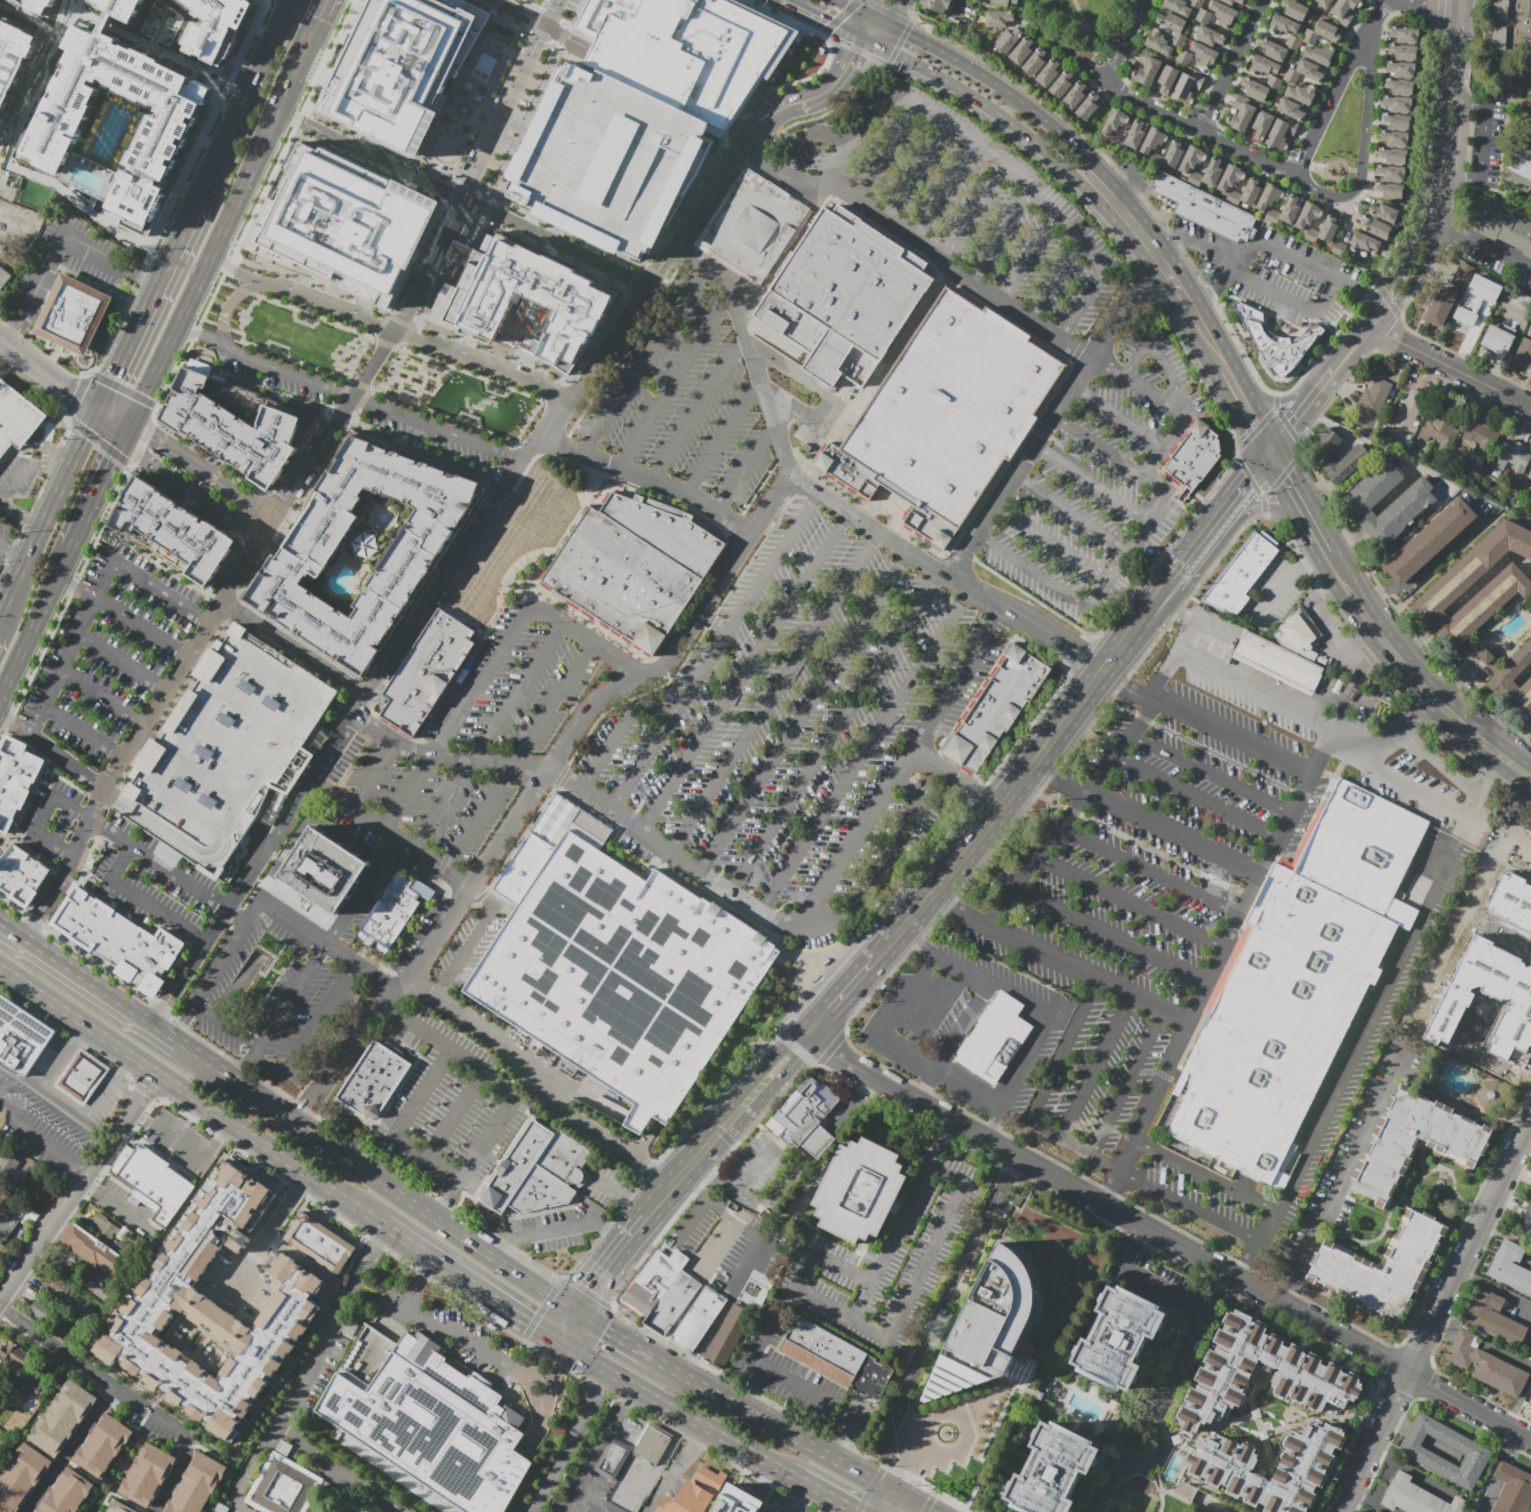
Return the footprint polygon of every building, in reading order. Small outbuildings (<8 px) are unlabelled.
[(89,3),(105,12),(96,31),(77,22),(66,47),(68,48),(30,130),(25,128),(11,157),(104,202),(100,210),(107,219),(146,237),(211,108),(206,106),(214,88),(194,78),(195,76),(163,60),(164,58),(109,31),(116,18),(130,25),(142,0),(90,0),(89,3)] [(25,6),(28,0),(56,0),(50,13),(46,12),(45,15),(25,6)] [(230,53),(236,56),(260,4),(255,0),(183,0),(195,9),(193,12),(199,17),(201,14),(207,19),(204,26),(194,21),(184,42),(188,44),(184,50),(223,67),(230,53)] [(332,83),(371,0),(461,0),(472,5),(427,96),(434,100),(411,147),(353,120),(355,114),(335,104),(344,89),(332,83)] [(575,27),(595,40),(591,47),(584,63),(727,132),(731,127),(763,78),(768,79),(799,31),(735,0),(588,0),(575,27)] [(919,3),(921,0),(934,0),(948,7),(948,9),(949,9),(945,16),(919,3)] [(948,7),(934,0),(952,0),(954,1),(950,8),(948,7)] [(989,2),(990,0),(1017,0),(1016,4),(1008,2),(1007,8),(989,2)] [(1162,6),(1165,0),(1183,0),(1187,2),(1186,6),(1193,9),(1188,18),(1162,6)] [(1188,4),(1190,0),(1204,0),(1200,9),(1188,4)] [(1208,9),(1212,0),(1215,0),(1238,11),(1232,24),(1230,23),(1228,28),(1220,25),(1221,23),(1217,21),(1219,18),(1214,16),(1215,12),(1208,9)] [(1279,5),(1281,0),(1292,0),(1309,8),(1302,23),(1283,14),(1285,8),(1279,5)] [(1327,9),(1314,0),(1333,0),(1327,9)] [(1331,11),(1339,0),(1362,0),(1364,1),(1359,9),(1355,6),(1352,10),(1349,8),(1347,11),(1354,16),(1346,27),(1335,20),(1338,16),(1331,11)] [(1493,20),(1494,0),(1530,0),(1530,55),(1493,53),(1493,50),(1491,50),(1493,26),(1494,26),(1494,20),(1493,20)] [(1201,23),(1196,20),(1201,9),(1212,13),(1207,25),(1201,23)] [(986,11),(1015,11),(1014,21),(1006,21),(1006,27),(986,27),(986,11)] [(1175,32),(1160,25),(1161,22),(1156,20),(1159,14),(1166,17),(1168,12),(1186,21),(1180,34),(1175,32)] [(1301,25),(1297,34),(1290,30),(1288,34),(1283,32),(1281,35),(1277,33),(1276,35),(1267,31),(1270,25),(1276,12),(1301,25)] [(27,59),(0,114),(0,19),(1,16),(39,34),(35,43),(36,44),(29,59),(27,59)] [(1314,32),(1321,18),(1339,26),(1336,31),(1344,35),(1339,44),(1318,34),(1314,32)] [(1207,25),(1222,32),(1221,34),(1226,36),(1221,45),(1215,43),(1213,47),(1194,38),(1201,23),(1207,25)] [(1005,55),(992,45),(1006,29),(1011,33),(1016,26),(1024,33),(1005,55)] [(1419,28),(1418,43),(1397,41),(1397,37),(1390,37),(1391,26),(1419,28)] [(1170,58),(1143,46),(1149,33),(1152,34),(1154,29),(1161,32),(1160,34),(1164,36),(1163,39),(1168,41),(1166,45),(1174,48),(1170,58)] [(1318,34),(1313,46),(1302,40),(1307,29),(1314,32),(1318,34)] [(1091,32),(1095,33),(1097,38),(1095,42),(1091,44),(1087,42),(1085,38),(1087,34),(1091,32)] [(1180,34),(1187,37),(1182,49),(1170,43),(1175,32),(1180,34)] [(1008,57),(1026,35),(1033,42),(1028,47),(1033,51),(1020,67),(1008,57)] [(1284,47),(1290,35),(1301,40),(1295,52),(1288,49),(1284,47)] [(1288,49),(1281,64),(1263,56),(1266,50),(1259,46),(1263,37),(1284,47),(1288,49)] [(1193,40),(1218,52),(1213,65),(1211,64),(1209,69),(1201,66),(1202,64),(1198,62),(1200,59),(1195,57),(1196,53),(1189,50),(1193,40)] [(1418,46),(1416,61),(1395,59),(1396,55),(1388,54),(1389,43),(1418,46)] [(1302,56),(1306,47),(1314,50),(1315,46),(1320,49),(1322,45),(1326,47),(1327,45),(1335,49),(1332,57),(1333,57),(1328,68),(1302,56)] [(1039,46),(1047,53),(1042,59),(1046,63),(1033,78),(1021,68),(1039,46)] [(1162,62),(1150,87),(1137,81),(1138,80),(1131,77),(1133,71),(1136,72),(1137,70),(1138,71),(1140,67),(1143,68),(1146,63),(1139,60),(1144,48),(1151,52),(1149,56),(1162,62)] [(1187,68),(1175,63),(1181,49),(1193,55),(1187,68)] [(1281,66),(1277,75),(1269,71),(1268,75),(1263,73),(1261,76),(1257,74),(1256,76),(1248,72),(1252,64),(1251,63),(1256,54),(1281,66)] [(1295,71),(1302,56),(1320,64),(1317,70),(1324,74),(1320,83),(1299,73),(1295,71)] [(1034,79),(1051,58),(1060,65),(1055,71),(1060,74),(1047,90),(1034,79)] [(1415,64),(1414,79),(1393,77),(1393,71),(1386,70),(1387,61),(1415,64)] [(1180,70),(1171,89),(1169,88),(1166,94),(1161,92),(1162,90),(1160,88),(1162,84),(1157,81),(1165,64),(1180,70)] [(710,126),(641,263),(518,207),(522,200),(509,195),(570,67),(593,78),(596,73),(710,126)] [(1299,73),(1293,86),(1282,81),(1288,68),(1295,71),(1299,73)] [(1066,69),(1074,76),(1069,81),(1073,85),(1060,102),(1047,91),(1066,69)] [(1182,73),(1191,77),(1192,73),(1204,78),(1199,90),(1193,87),(1190,91),(1193,93),(1191,96),(1194,97),(1191,105),(1181,100),(1180,102),(1171,98),(1182,73)] [(1270,89),(1263,104),(1244,95),(1246,91),(1239,87),(1244,76),(1264,87),(1270,89)] [(1264,87),(1270,76),(1281,81),(1275,92),(1270,89),(1264,87)] [(1414,81),(1412,96),(1391,94),(1392,88),(1384,88),(1385,79),(1414,81)] [(1061,101),(1079,80),(1087,86),(1082,93),(1086,97),(1073,112),(1061,101)] [(1283,94),(1286,87),(1294,91),(1296,87),(1300,89),(1302,85),(1307,87),(1307,86),(1315,89),(1313,93),(1315,94),(1309,106),(1283,94)] [(1092,91),(1100,98),(1096,104),(1099,107),(1086,123),(1074,113),(1092,91)] [(1257,106),(1243,134),(1231,128),(1232,126),(1226,123),(1230,116),(1233,117),(1235,113),(1238,115),(1239,111),(1232,107),(1238,95),(1250,101),(1249,103),(1257,106)] [(1412,98),(1411,113),(1390,112),(1390,105),(1383,105),(1384,96),(1412,98)] [(1276,110),(1283,97),(1301,106),(1299,110),(1302,111),(1298,120),(1276,110)] [(1113,107),(1125,113),(1125,114),(1129,116),(1123,128),(1119,126),(1116,131),(1113,130),(1109,138),(1100,133),(1113,107)] [(1274,116),(1261,142),(1253,138),(1257,131),(1251,128),(1258,113),(1260,113),(1261,110),(1274,116)] [(1410,115),(1409,131),(1388,129),(1388,123),(1381,122),(1382,113),(1410,115)] [(1264,143),(1277,117),(1285,121),(1286,119),(1299,125),(1293,136),(1286,132),(1284,137),(1287,139),(1285,142),(1288,144),(1284,152),(1275,147),(1274,149),(1264,143)] [(1126,138),(1136,118),(1145,122),(1142,129),(1147,132),(1139,148),(1138,148),(1136,150),(1123,144),(1126,138)] [(1151,126),(1160,130),(1159,131),(1169,136),(1166,143),(1164,142),(1161,146),(1159,145),(1155,152),(1151,150),(1148,156),(1138,151),(1151,126)] [(1408,133),(1407,148),(1386,146),(1386,140),(1379,139),(1380,130),(1408,133)] [(1126,138),(1123,144),(1121,149),(1109,143),(1115,132),(1126,138)] [(1162,163),(1165,157),(1174,139),(1183,143),(1180,148),(1185,151),(1177,167),(1176,166),(1174,169),(1162,163)] [(1522,141),(1530,145),(1530,192),(1504,179),(1508,169),(1507,169),(1515,151),(1517,152),(1522,141)] [(1178,169),(1190,145),(1203,151),(1202,152),(1207,155),(1204,162),(1202,161),(1200,165),(1197,164),(1194,168),(1191,167),(1187,174),(1178,169)] [(387,288),(398,261),(401,262),(427,206),(302,147),(264,230),(387,288)] [(1407,150),(1406,165),(1385,163),(1385,157),(1378,156),(1379,147),(1407,150)] [(1154,152),(1165,157),(1162,163),(1160,168),(1149,162),(1154,152)] [(1203,176),(1211,161),(1213,162),(1215,157),(1222,161),(1218,167),(1223,169),(1214,188),(1201,181),(1203,176)] [(1217,188),(1229,164),(1242,170),(1241,172),(1246,174),(1243,181),(1241,180),(1239,184),(1235,183),(1233,188),(1230,186),(1226,193),(1217,188)] [(1405,167),(1404,183),(1383,181),(1383,175),(1376,174),(1377,165),(1405,167)] [(745,166),(810,209),(761,285),(709,251),(708,254),(694,245),(745,166)] [(1185,182),(1154,167),(1147,182),(1153,184),(1150,189),(1176,202),(1185,182)] [(1201,181),(1199,186),(1187,180),(1192,170),(1203,176),(1201,181)] [(1242,195),(1250,180),(1252,181),(1254,177),(1260,180),(1257,186),(1262,188),(1253,207),(1240,200),(1242,195)] [(1255,216),(1250,227),(1255,229),(1250,239),(1247,237),(1245,241),(1238,238),(1236,243),(1171,211),(1176,202),(1185,182),(1255,216)] [(1403,185),(1402,200),(1381,198),(1381,192),(1374,191),(1375,182),(1403,185)] [(1255,208),(1268,183),(1280,189),(1280,191),(1285,193),(1281,200),(1279,200),(1277,204),(1274,202),(1272,207),(1268,205),(1265,212),(1255,208)] [(1240,200),(1237,205),(1226,200),(1231,189),(1242,195),(1240,200)] [(1511,207),(1530,217),(1530,259),(1522,254),(1523,251),(1512,246),(1511,248),(1506,245),(1507,243),(1495,238),(1494,241),(1465,227),(1480,195),(1482,196),(1483,194),(1497,200),(1496,203),(1510,210),(1511,207)] [(1281,214),(1288,199),(1291,200),(1293,196),(1299,199),(1296,205),(1300,207),(1291,226),(1278,220),(1281,214)] [(1294,225),(1306,201),(1319,207),(1318,209),(1323,211),(1320,219),(1318,218),(1316,222),(1313,220),(1310,225),(1307,223),(1304,230),(1294,225)] [(1368,213),(1372,203),(1379,207),(1382,201),(1401,210),(1393,225),(1368,213)] [(824,205),(833,211),(838,203),(928,263),(923,271),(934,278),(862,387),(842,374),(833,389),(799,366),(809,352),(752,315),(824,205)] [(1278,220),(1275,226),(1264,220),(1269,209),(1281,214),(1278,220)] [(1320,232),(1327,217),(1329,218),(1331,214),(1338,217),(1335,223),(1339,226),(1330,244),(1317,238),(1320,232)] [(1392,227),(1385,240),(1360,228),(1365,219),(1372,222),(1374,218),(1392,227)] [(1317,238),(1315,242),(1303,237),(1308,227),(1320,232),(1317,238)] [(613,289),(579,366),(565,357),(559,369),(536,360),(558,310),(510,288),(488,339),(444,319),(489,229),(613,289)] [(1356,230),(1381,243),(1377,251),(1371,248),(1369,252),(1364,250),(1363,253),(1359,251),(1358,253),(1349,248),(1351,243),(1350,242),(1356,230)] [(1335,240),(1348,247),(1342,259),(1329,252),(1335,240)] [(12,275),(0,293),(0,266),(12,275)] [(61,272),(113,297),(84,357),(32,333),(61,272)] [(1452,317),(1458,305),(1471,312),(1479,297),(1466,291),(1475,273),(1502,287),(1494,304),(1483,299),(1476,314),(1478,315),(1472,327),(1452,317)] [(1440,327),(1423,319),(1428,308),(1424,306),(1430,294),(1435,296),(1440,285),(1457,294),(1440,327)] [(812,467),(869,504),(881,485),(897,495),(912,506),(902,522),(944,550),(1004,458),(1009,462),(1031,429),(1039,416),(1033,413),(1064,365),(1029,341),(1032,336),(986,306),(983,311),(945,287),(840,448),(829,441),(812,467)] [(1517,291),(1530,298),(1530,312),(1530,314),(1510,303),(1517,291)] [(1233,305),(1240,301),(1263,314),(1263,316),(1264,320),(1265,323),(1266,326),(1270,331),(1273,334),(1278,336),(1281,337),(1283,338),(1285,338),(1289,338),(1292,338),(1293,339),(1297,337),(1300,335),(1303,333),(1307,329),(1319,325),(1325,330),(1289,375),(1287,377),(1283,379),(1280,380),(1278,379),(1276,377),(1274,374),(1268,367),(1233,305)] [(1490,324),(1502,330),(1504,325),(1516,331),(1515,335),(1516,336),(1505,356),(1480,342),(1490,324)] [(1524,337),(1530,341),(1530,371),(1512,360),(1524,337)] [(271,489),(316,417),(185,367),(160,420),(261,482),(271,489)] [(15,445),(0,463),(0,373),(53,415),(24,452),(15,445)] [(1360,397),(1365,388),(1369,390),(1377,376),(1393,385),(1381,408),(1360,397)] [(1411,387),(1427,396),(1412,424),(1418,427),(1411,440),(1405,437),(1401,446),(1385,437),(1411,387)] [(1381,408),(1368,432),(1351,423),(1359,409),(1355,406),(1360,397),(1381,408)] [(1458,417),(1441,448),(1418,436),(1423,425),(1426,427),(1429,422),(1432,423),(1440,407),(1458,417)] [(1200,482),(1200,481),(1193,490),(1184,484),(1183,485),(1170,475),(1171,474),(1163,468),(1170,459),(1169,458),(1190,431),(1188,429),(1197,417),(1210,426),(1208,428),(1219,436),(1217,438),(1219,440),(1220,451),(1218,453),(1221,455),(1200,482)] [(1478,420),(1502,432),(1496,444),(1490,441),(1485,451),(1491,454),(1488,461),(1471,453),(1476,443),(1471,441),(1470,442),(1461,438),(1469,423),(1475,426),(1478,420)] [(1360,443),(1371,455),(1339,486),(1320,466),(1322,464),(1307,449),(1325,425),(1342,439),(1330,458),(1337,464),(1360,443)] [(242,603),(278,549),(353,433),(483,483),(439,554),(397,621),(375,656),(362,677),(277,624),(242,603)] [(1509,463),(1508,462),(1503,472),(1490,465),(1503,440),(1509,443),(1509,442),(1512,443),(1514,439),(1520,442),(1509,463)] [(1526,452),(1530,454),(1530,457),(1522,474),(1510,468),(1512,464),(1509,463),(1520,442),(1526,446),(1524,450),(1526,451),(1526,452)] [(805,443),(811,447),(808,452),(802,448),(805,443)] [(1386,458),(1404,477),(1370,509),(1378,517),(1423,475),(1435,487),(1430,492),(1437,500),(1427,510),(1425,508),(1383,548),(1339,502),(1386,458)] [(205,588),(237,542),(136,474),(108,525),(205,588)] [(600,512),(613,492),(693,522),(726,544),(704,579),(600,512)] [(1381,566),(1456,495),(1477,516),(1401,587),(1381,566)] [(589,504),(600,512),(703,579),(655,655),(538,581),(589,504)] [(1506,518),(1530,530),(1530,560),(1510,550),(1443,611),(1447,614),(1450,618),(1512,561),(1530,582),(1530,594),(1525,599),(1518,592),(1472,634),(1480,642),(1472,650),(1464,642),(1452,654),(1430,631),(1408,607),(1506,518)] [(1198,601),(1254,528),(1260,532),(1262,530),(1279,543),(1277,545),(1282,549),(1248,593),(1253,597),(1235,620),(1198,601)] [(1283,648),(1273,634),(1299,603),(1323,635),(1320,637),(1322,639),(1319,642),(1320,643),(1310,650),(1317,653),(1312,663),(1283,648)] [(474,639),(480,643),(417,738),(384,716),(392,700),(384,695),(442,609),(478,632),(474,639)] [(340,690),(303,746),(315,754),(287,796),(275,788),(215,879),(181,857),(175,867),(154,853),(162,842),(110,808),(115,800),(130,777),(129,776),(135,767),(134,766),(152,738),(159,743),(167,731),(164,729),(190,688),(193,690),(200,679),(193,674),(210,647),(213,649),(221,637),(223,638),(234,621),(340,690)] [(1233,654),(1243,635),(1244,636),(1247,630),(1283,648),(1312,663),(1324,668),(1321,674),(1322,674),(1312,693),(1233,654)] [(1503,665),(1530,637),(1530,663),(1513,681),(1516,684),(1520,687),(1530,676),(1530,724),(1528,727),(1502,700),(1485,683),(1495,673),(1487,665),(1495,657),(1503,665)] [(1480,642),(1472,650),(1487,665),(1495,657),(1480,642)] [(1013,643),(1027,652),(1026,653),(1051,669),(1042,683),(1004,658),(1005,656),(1013,643)] [(1042,683),(1033,697),(1032,696),(995,673),(1004,658),(1042,683)] [(1023,704),(1026,699),(1029,700),(1032,696),(995,673),(989,682),(1023,704)] [(1023,704),(989,682),(979,697),(1014,719),(1023,704)] [(1014,719),(979,697),(971,710),(1003,730),(1006,731),(1014,719)] [(1003,730),(971,710),(961,725),(993,746),(1003,730)] [(993,746),(961,725),(956,734),(955,733),(951,739),(984,760),(993,746)] [(6,835),(46,760),(26,751),(28,744),(7,734),(0,748),(0,832),(6,835)] [(984,760),(951,739),(943,752),(976,773),(984,760)] [(1339,777),(1429,821),(1392,897),(1418,909),(1407,931),(1397,926),(1377,967),(1383,970),(1375,986),(1369,983),(1278,1169),(1287,1174),(1280,1189),(1236,1167),(1230,1180),(1160,1146),(1166,1133),(1153,1126),(1252,925),(1245,921),(1274,861),(1293,871),(1339,777)] [(557,798),(613,834),(600,853),(650,886),(658,873),(784,956),(669,1131),(655,1122),(642,1141),(624,1128),(638,1107),(466,994),(521,910),(495,892),(557,798)] [(314,826),(371,864),(338,914),(281,877),(314,826)] [(53,871),(13,843),(3,859),(0,859),(0,889),(28,909),(53,871)] [(396,872),(412,882),(408,888),(419,896),(416,901),(420,903),(408,921),(383,959),(353,939),(396,872)] [(1524,883),(1530,886),(1530,932),(1505,920),(1505,919),(1491,912),(1492,908),(1487,905),(1502,873),(1508,876),(1510,872),(1525,880),(1524,883)] [(161,927),(185,943),(177,955),(178,956),(169,970),(168,970),(162,978),(166,980),(153,1000),(111,973),(115,966),(92,951),(91,952),(49,925),(68,895),(66,894),(75,881),(87,888),(85,891),(155,936),(161,927)] [(1525,967),(1530,965),(1530,1054),(1530,1056),(1528,1055),(1522,1058),(1521,1061),(1509,1055),(1507,1061),(1487,1051),(1494,1036),(1492,1035),(1504,1009),(1506,1010),(1508,1007),(1512,1005),(1510,997),(1505,999),(1502,997),(1501,1001),(1480,990),(1481,987),(1478,986),(1470,988),(1469,992),(1474,994),(1467,1007),(1465,1006),(1447,1044),(1440,1040),(1437,1045),(1422,1038),(1463,953),(1464,954),(1471,939),(1474,940),(1476,935),(1493,943),(1492,945),(1521,959),(1520,961),(1523,963),(1525,967)] [(230,985),(254,948),(268,957),(244,994),(230,985)] [(995,1086),(954,1059),(958,1054),(956,1053),(967,1036),(969,1037),(979,1022),(977,1021),(988,1005),(990,1006),(1001,989),(1025,1006),(1018,1016),(1034,1027),(995,1086)] [(27,1077),(0,1059),(0,992),(58,1032),(27,1077)] [(329,1107),(374,1038),(412,1063),(378,1116),(366,1119),(364,1118),(359,1126),(329,1107)] [(54,1085),(83,1106),(110,1068),(80,1047),(54,1085)] [(798,1147),(795,1144),(791,1148),(765,1125),(810,1076),(821,1085),(824,1082),(841,1098),(818,1124),(835,1139),(816,1160),(799,1145),(798,1147)] [(1483,1110),(1500,1109),(1507,1094),(1498,1080),(1481,1081),(1474,1096),(1483,1110)] [(1348,1188),(1353,1179),(1350,1177),(1360,1157),(1362,1159),(1373,1135),(1371,1134),(1381,1115),(1383,1116),(1387,1108),(1385,1107),(1391,1094),(1394,1096),(1401,1082),(1413,1089),(1411,1093),(1426,1100),(1428,1096),(1453,1109),(1452,1112),(1460,1116),(1462,1113),(1476,1120),(1475,1123),(1482,1126),(1483,1124),(1493,1129),(1487,1141),(1490,1143),(1483,1157),(1480,1155),(1473,1170),(1464,1165),(1465,1162),(1446,1152),(1444,1151),(1442,1154),(1426,1146),(1425,1146),(1427,1142),(1419,1138),(1409,1158),(1412,1159),(1403,1176),(1400,1175),(1393,1190),(1383,1209),(1373,1204),(1375,1201),(1348,1188)] [(514,1196),(491,1180),(532,1119),(555,1135),(536,1164),(527,1177),(514,1196)] [(536,1164),(555,1135),(559,1130),(592,1151),(580,1171),(583,1173),(583,1178),(582,1181),(578,1184),(575,1184),(571,1183),(569,1186),(536,1164)] [(818,1208),(811,1204),(841,1143),(848,1147),(851,1140),(859,1144),(862,1136),(902,1156),(898,1163),(904,1166),(900,1173),(908,1176),(877,1237),(870,1234),(866,1241),(861,1238),(857,1245),(818,1226),(821,1219),(814,1215),(818,1208)] [(137,1144),(194,1185),(171,1216),(114,1176),(137,1144)] [(7,1178),(18,1162),(3,1151),(0,1155),(0,1173),(7,1178)] [(97,1345),(228,1434),(331,1289),(275,1251),(264,1269),(284,1282),(251,1328),(192,1284),(225,1239),(239,1249),(279,1192),(229,1159),(97,1345)] [(569,1186),(577,1192),(569,1203),(534,1210),(527,1177),(536,1164),(569,1186)] [(527,1177),(534,1210),(519,1213),(508,1205),(514,1196),(527,1177)] [(514,1196),(508,1205),(501,1216),(477,1200),(491,1180),(514,1196)] [(1530,1234),(1530,1198),(1519,1229),(1530,1234)] [(5,1241),(0,1237),(0,1216),(8,1222),(14,1214),(8,1210),(13,1202),(26,1211),(5,1241)] [(1449,1228),(1417,1292),(1413,1291),(1397,1323),(1363,1305),(1361,1308),(1321,1287),(1322,1285),(1316,1281),(1313,1286),(1301,1280),(1323,1236),(1379,1264),(1395,1232),(1408,1207),(1412,1209),(1422,1214),(1423,1211),(1436,1218),(1434,1220),(1449,1228)] [(645,1318),(620,1301),(657,1251),(669,1259),(706,1209),(718,1218),(683,1267),(681,1269),(645,1318)] [(99,1211),(109,1219),(108,1221),(120,1229),(112,1241),(95,1228),(98,1224),(93,1220),(99,1211)] [(321,1263),(284,1239),(301,1212),(320,1224),(338,1236),(321,1263)] [(74,1221),(126,1258),(113,1276),(99,1266),(97,1269),(68,1248),(70,1245),(62,1240),(64,1237),(63,1237),(74,1221)] [(338,1236),(355,1247),(338,1274),(321,1263),(338,1236)] [(1519,1264),(1530,1269),(1530,1296),(1486,1276),(1502,1239),(1526,1250),(1519,1264)] [(920,1401),(995,1240),(1001,1242),(1011,1249),(1017,1254),(1022,1260),(1031,1277),(1033,1284),(1034,1296),(1033,1305),(1030,1317),(1014,1351),(1017,1352),(1006,1375),(925,1403),(920,1401)] [(681,1269),(702,1285),(663,1337),(642,1322),(645,1318),(681,1269)] [(66,1302),(76,1288),(51,1270),(41,1285),(66,1302)] [(1099,1313),(1095,1312),(1109,1284),(1112,1286),(1116,1288),(1117,1285),(1158,1305),(1157,1307),(1168,1313),(1154,1340),(1148,1337),(1143,1348),(1145,1349),(1140,1359),(1138,1358),(1136,1364),(1141,1366),(1129,1391),(1119,1386),(1116,1391),(1076,1371),(1078,1367),(1074,1365),(1069,1363),(1072,1356),(1069,1354),(1075,1341),(1078,1343),(1083,1333),(1088,1336),(1099,1313)] [(670,1338),(706,1286),(727,1300),(691,1353),(670,1338)] [(1503,1313),(1530,1327),(1530,1332),(1523,1348),(1465,1319),(1481,1288),(1508,1302),(1503,1313)] [(29,1308),(37,1297),(59,1313),(51,1324),(29,1308)] [(734,1303),(753,1314),(723,1370),(703,1359),(734,1303)] [(1309,1508),(1307,1511),(1264,1511),(1262,1511),(1265,1505),(1259,1502),(1256,1508),(1242,1501),(1245,1495),(1241,1493),(1238,1499),(1224,1492),(1227,1487),(1221,1484),(1218,1489),(1204,1483),(1207,1477),(1202,1474),(1199,1480),(1186,1474),(1189,1468),(1186,1467),(1182,1476),(1185,1478),(1184,1483),(1162,1489),(1155,1468),(1162,1465),(1173,1445),(1170,1432),(1180,1429),(1181,1430),(1182,1427),(1173,1422),(1229,1308),(1233,1310),(1235,1308),(1269,1324),(1264,1333),(1270,1336),(1272,1332),(1365,1378),(1361,1387),(1363,1387),(1357,1399),(1355,1398),(1353,1402),(1348,1400),(1344,1409),(1338,1407),(1334,1415),(1322,1409),(1321,1412),(1306,1404),(1303,1409),(1288,1401),(1286,1405),(1266,1395),(1272,1383),(1271,1382),(1276,1371),(1278,1372),(1279,1370),(1276,1368),(1275,1369),(1272,1368),(1269,1372),(1265,1370),(1261,1369),(1264,1364),(1260,1362),(1251,1380),(1256,1383),(1245,1407),(1242,1405),(1240,1408),(1235,1405),(1233,1409),(1232,1408),(1227,1419),(1223,1417),(1221,1423),(1214,1419),(1211,1424),(1206,1422),(1205,1425),(1203,1424),(1201,1423),(1196,1433),(1192,1431),(1191,1434),(1193,1435),(1190,1441),(1188,1440),(1186,1445),(1196,1450),(1201,1440),(1206,1442),(1211,1432),(1241,1446),(1244,1441),(1256,1447),(1254,1453),(1258,1455),(1256,1459),(1258,1460),(1252,1472),(1256,1474),(1258,1469),(1263,1471),(1266,1473),(1264,1477),(1268,1479),(1277,1460),(1275,1459),(1280,1449),(1282,1449),(1290,1434),(1294,1436),(1296,1432),(1301,1434),(1306,1423),(1312,1426),(1316,1417),(1323,1421),(1320,1427),(1322,1427),(1324,1421),(1337,1428),(1341,1419),(1350,1423),(1346,1432),(1347,1433),(1346,1435),(1348,1436),(1341,1450),(1335,1447),(1332,1454),(1338,1457),(1332,1470),(1328,1469),(1326,1473),(1329,1475),(1323,1489),(1316,1486),(1313,1492),(1319,1495),(1312,1509),(1309,1508)] [(867,1355),(851,1385),(849,1388),(778,1350),(797,1315),(868,1353),(867,1355)] [(1471,1376),(1477,1364),(1472,1362),(1467,1372),(1444,1361),(1460,1328),(1482,1339),(1477,1348),(1529,1374),(1516,1399),(1471,1376)] [(530,1464),(502,1511),(461,1511),(312,1412),(334,1373),(363,1392),(404,1332),(408,1335),(444,1360),(442,1363),(466,1379),(468,1376),(485,1387),(501,1398),(496,1406),(503,1410),(498,1418),(522,1435),(512,1451),(530,1464)] [(9,1362),(0,1355),(0,1351),(6,1343),(9,1345),(12,1341),(32,1355),(22,1369),(10,1360),(9,1362)] [(867,1355),(876,1359),(875,1361),(885,1367),(886,1366),(894,1370),(884,1388),(886,1388),(881,1398),(875,1395),(872,1399),(853,1389),(854,1386),(851,1385),(867,1355)] [(52,1377),(56,1371),(61,1375),(57,1380),(52,1377)] [(27,1387),(32,1379),(49,1391),(46,1395),(42,1393),(40,1396),(27,1387)] [(16,1406),(4,1396),(12,1386),(24,1395),(16,1406)] [(75,1390),(94,1395),(92,1401),(73,1397),(75,1390)] [(71,1459),(105,1410),(134,1432),(101,1480),(71,1459)] [(1472,1492),(1398,1451),(1420,1412),(1494,1453),(1472,1492)] [(1076,1502),(1071,1511),(1021,1511),(1011,1507),(1012,1504),(1004,1500),(1017,1473),(1025,1478),(1039,1450),(1030,1446),(1043,1420),(1052,1424),(1053,1421),(1096,1442),(1095,1445),(1103,1449),(1090,1475),(1082,1471),(1068,1498),(1076,1502)] [(632,1453),(648,1425),(671,1438),(656,1466),(632,1453)] [(592,1470),(611,1437),(632,1448),(613,1482),(592,1470)] [(51,1459),(15,1511),(0,1511),(0,1474),(23,1440),(51,1459)] [(117,1491),(146,1440),(178,1459),(149,1510),(117,1491)] [(230,1467),(204,1511),(163,1511),(199,1450),(230,1467)] [(324,1479),(305,1511),(266,1511),(245,1500),(273,1450),(324,1479)] [(1506,1463),(1530,1475),(1530,1501),(1526,1511),(1489,1511),(1504,1482),(1498,1480),(1493,1477),(1501,1461),(1506,1463)] [(100,1485),(80,1511),(34,1511),(70,1463),(100,1485)] [(728,1475),(707,1511),(657,1511),(666,1494),(675,1500),(687,1479),(693,1482),(702,1465),(719,1474),(720,1471),(728,1475)] [(1397,1506),(1394,1511),(1380,1504),(1399,1469),(1413,1477),(1411,1482),(1450,1504),(1455,1495),(1468,1502),(1462,1511),(1407,1511),(1397,1506)] [(763,1508),(761,1511),(722,1511),(734,1491),(763,1508)] [(114,1493),(146,1511),(103,1511),(114,1493)] [(342,1498),(366,1511),(334,1511),(342,1498)]
